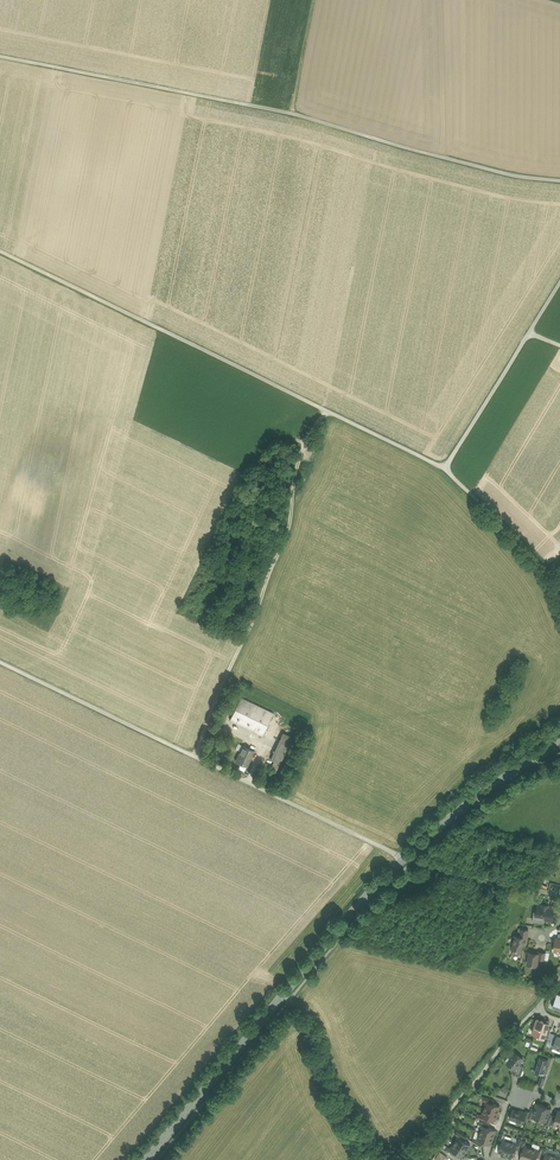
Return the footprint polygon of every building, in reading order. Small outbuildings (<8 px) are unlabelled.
[(273,713),(240,697),(230,719),(262,735),(273,713)] [(283,732),(273,752),(283,756),(292,737),(283,732)] [(254,751),(243,745),(242,746),(240,751),(235,760),(240,763),(241,763),(241,762),(247,764),(246,766),(247,766),(254,751)] [(283,756),(273,752),(270,759),(280,763),(283,756)] [(247,764),(241,762),(241,763),(240,763),(238,768),(244,770),(246,766),(247,764)] [(541,919),(546,920),(548,906),(538,904),(536,919),(540,920),(541,919)] [(558,907),(548,906),(546,920),(553,920),(553,914),(557,914),(558,907)] [(528,930),(520,929),(521,929),(521,932),(520,932),(519,936),(526,937),(527,937),(528,930)] [(513,943),(522,944),(525,945),(526,937),(519,936),(514,935),(513,943)] [(522,944),(513,943),(512,952),(513,954),(519,954),(521,953),(522,944)] [(538,953),(529,952),(528,961),(529,963),(531,963),(531,964),(532,966),(535,966),(536,966),(537,965),(538,959),(539,953),(538,953)] [(545,1021),(536,1018),(531,1033),(538,1035),(537,1037),(545,1040),(545,1038),(549,1028),(550,1024),(544,1022),(545,1021)] [(557,1035),(550,1033),(548,1039),(546,1044),(553,1046),(556,1037),(557,1035)] [(505,1064),(514,1071),(520,1063),(524,1059),(515,1052),(505,1064)] [(541,1075),(543,1076),(548,1063),(549,1060),(540,1057),(535,1073),(541,1075)] [(520,1063),(514,1071),(515,1071),(514,1075),(521,1077),(524,1067),(520,1063)] [(543,1076),(541,1075),(538,1085),(542,1086),(546,1077),(543,1076)] [(506,1085),(501,1089),(505,1094),(510,1090),(506,1085)] [(484,1108),(497,1113),(500,1106),(492,1103),(486,1101),(486,1102),(484,1108)] [(543,1106),(536,1103),(534,1109),(532,1117),(539,1119),(543,1106)] [(551,1108),(543,1106),(539,1119),(546,1122),(549,1114),(551,1108)] [(487,1118),(495,1120),(497,1113),(484,1108),(482,1115),(481,1116),(487,1118)] [(520,1124),(522,1123),(523,1121),(525,1113),(521,1111),(521,1112),(512,1109),(511,1114),(512,1114),(510,1119),(517,1121),(518,1123),(520,1124)] [(479,1120),(486,1122),(487,1118),(481,1116),(482,1115),(478,1114),(476,1119),(479,1120)] [(479,1132),(493,1137),(495,1129),(488,1127),(482,1125),(482,1126),(479,1132)] [(458,1137),(463,1140),(465,1137),(457,1131),(455,1135),(458,1137)] [(484,1142),(490,1144),(493,1137),(479,1132),(477,1140),(484,1142)] [(454,1143),(466,1151),(470,1144),(463,1140),(458,1137),(454,1143)] [(484,1142),(477,1140),(473,1138),(472,1141),(482,1148),(484,1142)] [(498,1151),(505,1154),(510,1140),(502,1138),(498,1151)] [(510,1140),(505,1154),(513,1156),(517,1143),(510,1140)] [(456,1153),(462,1157),(466,1151),(454,1143),(450,1148),(450,1149),(456,1153)] [(525,1159),(527,1159),(531,1147),(524,1145),(520,1158),(525,1159)] [(446,1146),(444,1150),(448,1153),(454,1156),(456,1153),(450,1149),(450,1148),(446,1146)] [(444,1150),(439,1147),(436,1151),(438,1152),(439,1153),(440,1151),(446,1155),(448,1153),(444,1150)] [(531,1147),(527,1159),(535,1159),(539,1149),(531,1147)] [(437,1159),(445,1159),(446,1158),(447,1156),(446,1155),(440,1151),(439,1153),(435,1159),(437,1159)] [(545,1152),(543,1159),(551,1159),(553,1154),(545,1152)]
